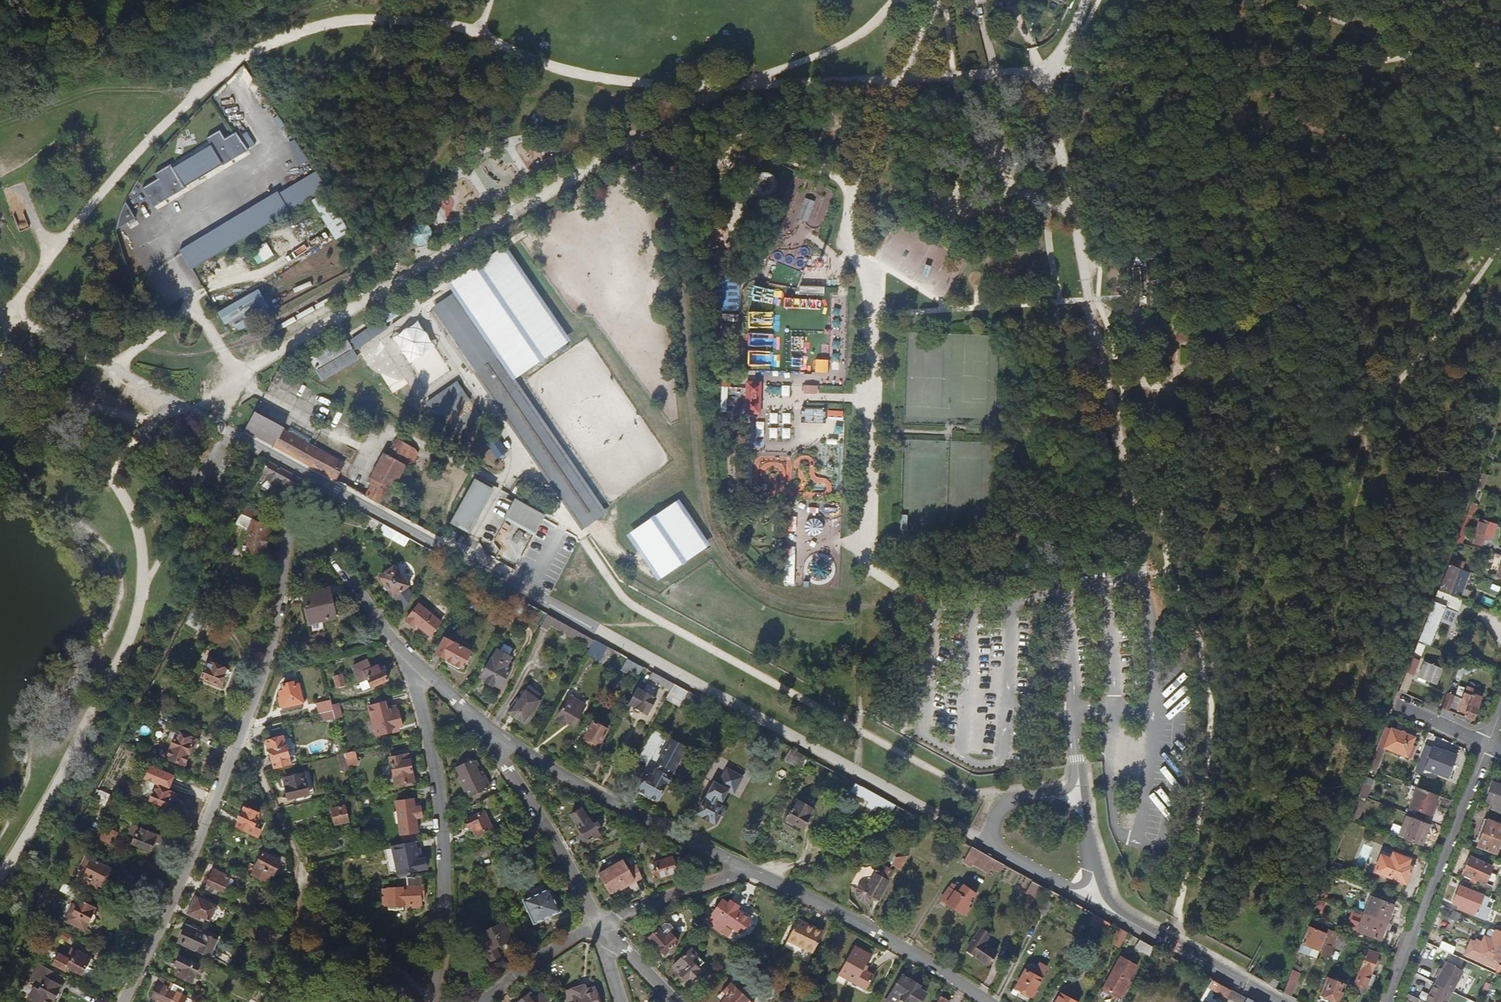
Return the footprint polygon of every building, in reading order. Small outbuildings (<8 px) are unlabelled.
[(142,188),(154,207),(185,189),(184,187),(208,173),(205,169),(213,164),(216,168),(222,164),(223,166),(248,151),(237,131),(225,139),(220,130),(206,138),(211,145),(173,168),(170,164),(155,174),(158,179),(142,188)] [(301,165),(309,160),(295,139),(288,143),(301,165)] [(755,157),(749,154),(743,165),(750,168),(755,157)] [(205,169),(208,173),(216,168),(213,164),(205,169)] [(182,255),(207,240),(216,255),(289,212),(277,192),(179,250),(182,255)] [(312,201),(336,240),(350,231),(326,192),(312,201)] [(808,222),(816,202),(805,198),(798,218),(808,222)] [(118,220),(116,230),(136,218),(125,201),(121,212),(118,220)] [(432,239),(434,234),(433,232),(432,229),(428,225),(425,223),(422,222),(418,222),(413,225),(411,227),(409,232),(409,236),(410,241),(413,244),(417,247),(420,247),(427,245),(429,244),(432,239)] [(182,255),(191,270),(216,255),(207,240),(182,255)] [(268,243),(252,251),(258,263),(275,255),(268,243)] [(514,380),(571,341),(506,246),(448,285),(514,380)] [(1144,259),(1147,282),(1156,281),(1154,258),(1144,259)] [(1131,294),(1142,294),(1140,267),(1132,268),(1133,286),(1130,286),(1131,293),(1131,294)] [(830,277),(805,277),(805,285),(830,286),(830,277)] [(239,332),(272,312),(269,306),(265,299),(259,289),(219,312),(226,325),(232,321),(239,332)] [(432,297),(427,289),(419,294),(425,302),(432,297)] [(1157,290),(1149,290),(1150,308),(1158,307),(1157,290)] [(608,513),(515,379),(514,380),(454,293),(451,294),(604,515),(608,513)] [(604,515),(451,294),(436,305),(586,528),(604,515)] [(406,303),(399,308),(404,316),(412,310),(406,303)] [(586,528),(436,305),(433,308),(582,531),(586,528)] [(396,321),(397,312),(388,311),(387,319),(396,321)] [(383,319),(352,340),(358,349),(388,327),(383,319)] [(327,356),(325,353),(347,340),(346,338),(315,356),(318,362),(327,356)] [(321,379),(358,357),(347,340),(325,353),(327,356),(318,362),(320,365),(315,368),(321,379)] [(243,363),(251,347),(229,355),(243,363)] [(246,365),(252,347),(251,347),(243,363),(246,365)] [(816,371),(829,371),(829,359),(817,359),(816,371)] [(761,381),(746,381),(745,414),(761,414),(761,381)] [(440,421),(470,400),(457,382),(428,403),(440,421)] [(825,422),(826,408),(802,408),(802,421),(825,422)] [(457,433),(481,416),(477,409),(452,426),(457,433)] [(282,429),(284,425),(256,410),(248,425),(245,430),(273,446),(282,429)] [(764,446),(765,417),(755,416),(754,446),(764,446)] [(313,447),(282,429),(273,446),(304,463),(313,447)] [(391,494),(407,464),(411,463),(417,453),(415,448),(397,438),(387,455),(383,453),(367,483),(371,485),(365,496),(379,504),(381,501),(386,491),(391,494)] [(304,463),(336,480),(340,473),(345,464),(313,447),(304,463)] [(308,482),(293,474),(292,475),(268,463),(263,472),(268,475),(266,480),(277,486),(279,483),(287,487),(288,485),(291,487),(302,493),(308,482)] [(468,532),(492,489),(477,481),(453,524),(468,532)] [(1477,504),(1482,488),(1477,487),(1471,502),(1477,504)] [(711,545),(680,499),(628,535),(659,580),(711,545)] [(534,533),(544,516),(516,501),(506,518),(534,533)] [(1473,516),(1477,504),(1471,502),(1467,514),(1472,516),(1473,516)] [(264,513),(247,503),(243,511),(260,521),(264,513)] [(264,556),(270,526),(258,521),(241,514),(236,523),(235,526),(243,528),(251,530),(246,551),(264,556)] [(1462,542),(1472,516),(1467,514),(1457,541),(1462,542)] [(1491,534),(1493,525),(1484,523),(1485,520),(1479,518),(1472,542),(1481,545),(1485,532),(1491,534)] [(380,532),(384,525),(377,521),(373,519),(369,526),(380,532)] [(409,538),(384,525),(380,532),(401,543),(405,546),(409,538)] [(233,548),(243,528),(235,526),(227,541),(225,545),(233,548)] [(437,553),(416,543),(414,547),(434,558),(437,553)] [(231,555),(235,549),(225,545),(222,550),(231,555)] [(1453,565),(1459,548),(1455,546),(1448,563),(1453,565)] [(1458,597),(1468,571),(1453,565),(1448,563),(1438,590),(1454,596),(1458,597)] [(411,586),(396,567),(390,571),(391,572),(384,577),(391,587),(389,589),(390,591),(389,592),(392,597),(394,597),(395,598),(396,598),(399,595),(410,587),(411,586)] [(406,611),(415,594),(410,587),(399,595),(396,598),(406,611)] [(337,618),(330,588),(304,593),(312,623),(337,618)] [(1431,644),(1445,606),(1449,608),(1454,596),(1438,590),(1419,639),(1431,644)] [(443,617),(448,612),(439,603),(433,609),(443,617)] [(416,624),(431,636),(442,622),(420,604),(407,620),(414,626),(416,624)] [(202,623),(206,614),(194,608),(190,616),(202,623)] [(551,624),(555,617),(548,614),(541,627),(548,630),(551,624)] [(595,640),(562,621),(555,617),(551,624),(592,646),(595,640)] [(464,668),(475,646),(469,643),(466,648),(446,637),(437,654),(464,668)] [(602,659),(608,647),(595,640),(592,646),(589,652),(602,659)] [(509,661),(512,657),(498,650),(493,658),(492,658),(481,678),(486,681),(486,682),(493,685),(494,685),(501,688),(512,668),(510,667),(512,663),(509,661)] [(644,666),(629,658),(623,668),(629,672),(631,668),(641,673),(644,666)] [(388,680),(380,664),(371,669),(367,661),(352,669),(360,684),(368,680),(372,689),(388,680)] [(1413,675),(1418,664),(1410,661),(1406,672),(1413,675)] [(1435,683),(1441,669),(1424,662),(1418,677),(1435,683)] [(220,686),(226,670),(208,663),(201,679),(220,686)] [(1407,691),(1413,675),(1406,672),(1400,688),(1407,691)] [(676,684),(656,673),(653,678),(673,690),(676,684)] [(343,685),(340,675),(332,676),(335,686),(343,685)] [(372,689),(368,680),(360,684),(364,692),(372,689)] [(303,702),(299,685),(295,686),(294,682),(283,684),(284,690),(280,691),(281,697),(279,697),(279,700),(280,703),(280,706),(282,705),(283,707),(303,702)] [(688,700),(692,693),(683,688),(676,684),(673,690),(669,698),(682,706),(686,699),(688,700)] [(649,714),(658,698),(652,695),(656,688),(649,685),(645,692),(639,688),(630,703),(636,707),(637,709),(642,712),(644,711),(649,714)] [(530,716),(543,700),(526,689),(510,710),(509,712),(525,723),(526,721),(528,722),(532,717),(530,716)] [(1473,719),(1481,697),(1472,693),(1471,695),(1464,692),(1462,698),(1447,692),(1441,706),(1473,719)] [(579,700),(570,696),(568,701),(577,705),(579,700)] [(332,705),(331,700),(317,703),(319,713),(333,710),(332,705)] [(576,725),(584,710),(583,709),(586,704),(579,700),(577,705),(568,701),(558,719),(567,724),(568,721),(576,725)] [(387,708),(385,701),(369,704),(376,734),(392,730),(391,728),(402,725),(397,706),(387,708)] [(154,722),(160,709),(147,703),(145,708),(141,715),(154,722)] [(342,715),(339,704),(332,705),(333,710),(335,717),(342,715)] [(600,745),(609,728),(605,726),(607,723),(597,718),(596,721),(594,720),(585,737),(591,740),(590,742),(596,745),(598,744),(600,745)] [(1407,755),(1414,737),(1391,728),(1384,747),(1407,755)] [(196,747),(199,741),(173,730),(161,754),(186,765),(191,753),(192,753),(193,752),(194,751),(194,749),(193,748),(194,746),(196,747)] [(295,758),(295,755),(293,744),(291,740),(285,742),(284,737),(267,740),(274,768),(290,765),(289,759),(295,758)] [(640,790),(658,800),(670,777),(668,776),(671,772),(673,773),(682,757),(668,749),(658,765),(661,766),(654,778),(649,775),(640,790)] [(801,768),(807,757),(793,749),(787,760),(801,768)] [(1440,767),(1446,751),(1441,750),(1437,760),(1439,760),(1437,766),(1440,767)] [(356,757),(355,751),(345,753),(347,759),(356,757)] [(1447,778),(1456,755),(1446,751),(1440,767),(1437,774),(1447,778)] [(414,782),(408,754),(390,758),(392,767),(385,768),(390,787),(414,782)] [(358,764),(356,757),(347,759),(349,767),(358,764)] [(348,769),(346,759),(340,760),(342,771),(348,769)] [(489,789),(483,777),(480,778),(479,774),(478,773),(476,768),(479,767),(476,761),(474,762),(472,760),(456,767),(460,777),(458,777),(468,799),(489,789)] [(715,782),(697,815),(716,826),(727,807),(722,805),(730,791),(734,794),(743,779),(715,763),(707,777),(715,782)] [(1366,797),(1371,786),(1369,785),(1374,773),(1368,771),(1359,794),(1366,797)] [(311,801),(304,772),(284,777),(289,798),(293,797),(295,805),(311,801)] [(1497,788),(1498,784),(1492,782),(1489,794),(1494,796),(1491,803),(1500,807),(1500,789),(1497,788)] [(896,806),(856,784),(853,791),(872,802),(869,806),(878,810),(880,805),(893,811),(896,806)] [(175,800),(178,794),(157,785),(150,800),(169,808),(169,807),(171,806),(173,804),(173,803),(172,801),(172,799),(175,800)] [(1430,814),(1437,794),(1417,787),(1410,806),(1430,814)] [(133,801),(139,790),(136,788),(130,800),(133,801)] [(114,810),(120,799),(103,790),(97,801),(114,810)] [(139,804),(145,793),(139,790),(133,801),(139,804)] [(1357,823),(1367,797),(1366,797),(1359,794),(1349,820),(1357,823)] [(497,804),(493,796),(480,802),(484,810),(497,804)] [(361,817),(356,797),(349,799),(354,818),(361,817)] [(351,830),(344,799),(331,802),(338,834),(351,830)] [(371,805),(370,799),(359,801),(361,807),(371,805)] [(423,818),(421,808),(415,809),(413,800),(396,802),(402,836),(419,833),(417,819),(423,818)] [(801,811),(804,806),(797,802),(787,820),(788,820),(788,823),(792,825),(794,824),(803,829),(810,816),(801,811)] [(1491,803),(1489,809),(1500,814),(1500,807),(1491,803)] [(254,827),(261,814),(245,806),(242,812),(240,812),(238,816),(240,818),(239,820),(254,827)] [(236,823),(238,816),(221,811),(219,818),(236,823)] [(493,830),(484,812),(466,820),(475,838),(493,830)] [(1422,844),(1429,824),(1405,815),(1398,835),(1422,844)] [(763,834),(770,821),(762,817),(755,830),(763,834)] [(160,835),(148,828),(150,824),(139,818),(132,831),(137,834),(134,840),(151,850),(152,848),(155,847),(156,844),(156,840),(153,839),(154,837),(158,839),(160,835)] [(588,843),(600,836),(589,819),(578,826),(578,828),(577,829),(582,837),(584,836),(588,843)] [(1481,836),(1487,820),(1483,819),(1478,835),(1481,836)] [(1487,820),(1481,836),(1477,847),(1497,854),(1500,841),(1500,825),(1487,820)] [(619,835),(625,825),(620,822),(614,832),(619,835)] [(518,835),(529,828),(527,823),(515,829),(518,835)] [(112,846),(118,834),(108,828),(102,840),(112,846)] [(626,833),(628,839),(636,837),(633,830),(626,833)] [(422,859),(418,841),(391,847),(396,866),(399,865),(401,874),(427,868),(424,858),(422,859)] [(493,850),(489,843),(475,850),(479,857),(493,850)] [(1003,865),(990,858),(981,853),(970,847),(963,861),(972,865),(973,863),(989,872),(992,866),(1001,871),(1004,865),(1003,865)] [(273,875),(281,861),(263,852),(256,866),(273,875)] [(1406,883),(1413,867),(1408,864),(1410,859),(1393,852),(1391,858),(1381,854),(1374,871),(1406,883)] [(87,874),(94,859),(95,857),(89,853),(80,870),(83,871),(87,874)] [(896,853),(892,865),(902,869),(907,857),(896,853)] [(1491,867),(1493,861),(1475,853),(1473,859),(1491,867)] [(605,867),(616,862),(612,856),(602,861),(605,867)] [(655,862),(660,878),(678,871),(673,857),(655,862)] [(1485,883),(1492,867),(1491,867),(1473,859),(1469,858),(1463,873),(1485,883)] [(103,885),(111,868),(94,859),(87,874),(83,871),(79,878),(95,887),(97,882),(103,885)] [(630,885),(642,878),(637,864),(629,869),(623,859),(599,873),(610,893),(628,883),(630,885)] [(1333,862),(1330,870),(1338,873),(1341,865),(1333,862)] [(1492,886),(1500,868),(1500,867),(1496,864),(1486,883),(1492,886)] [(879,900),(894,872),(887,868),(884,874),(877,871),(869,885),(865,883),(862,886),(859,888),(859,890),(859,893),(860,896),(864,899),(866,899),(868,899),(869,898),(871,897),(872,896),(879,900)] [(220,899),(230,877),(214,870),(211,877),(210,877),(208,881),(208,882),(204,892),(220,899)] [(424,894),(424,875),(418,875),(418,877),(410,877),(410,888),(405,888),(405,886),(390,885),(390,902),(412,903),(412,905),(419,905),(419,902),(421,902),(421,894),(424,894)] [(285,892),(290,883),(286,881),(280,890),(285,892)] [(964,914),(969,906),(967,904),(975,892),(961,883),(960,885),(954,881),(952,885),(950,884),(940,899),(961,913),(962,912),(964,914)] [(562,911),(548,882),(522,894),(536,924),(562,911)] [(1045,888),(1033,882),(1028,891),(1040,898),(1045,888)] [(78,897),(82,890),(72,885),(68,892),(78,897)] [(345,890),(343,885),(331,887),(332,893),(345,890)] [(359,896),(357,887),(348,889),(350,898),(359,896)] [(1478,913),(1485,896),(1462,887),(1455,903),(1478,913)] [(1050,903),(1055,894),(1048,890),(1043,900),(1050,903)] [(216,907),(196,896),(193,901),(196,903),(191,913),(198,917),(200,915),(210,920),(216,907)] [(1386,922),(1393,904),(1371,896),(1364,913),(1386,922)] [(43,914),(50,900),(45,898),(38,911),(43,914)] [(95,917),(94,913),(93,913),(96,907),(81,899),(78,905),(74,912),(71,910),(66,919),(85,929),(89,920),(91,921),(93,920),(95,917)] [(729,936),(733,930),(727,925),(728,924),(740,932),(744,931),(750,922),(750,917),(738,909),(740,905),(732,899),(730,903),(723,899),(708,922),(714,926),(729,936)] [(191,913),(196,903),(193,901),(188,912),(191,913)] [(1380,939),(1386,922),(1364,913),(1357,930),(1380,939)] [(1114,926),(1093,915),(1089,922),(1095,926),(1096,925),(1110,933),(1114,926)] [(694,918),(682,925),(686,932),(698,925),(694,918)] [(815,952),(825,931),(799,919),(789,939),(815,952)] [(495,947),(510,938),(500,922),(484,931),(478,935),(483,943),(480,945),(484,950),(486,953),(491,962),(501,956),(495,947)] [(665,954),(678,942),(674,937),(675,935),(675,929),(671,925),(665,924),(650,938),(665,954)] [(208,955),(215,939),(186,925),(178,941),(208,955)] [(991,954),(995,949),(983,942),(989,932),(981,927),(967,949),(989,963),(994,955),(991,954)] [(1319,950),(1326,933),(1308,927),(1299,951),(1308,955),(1311,947),(1319,950)] [(1499,936),(1500,932),(1491,928),(1490,932),(1499,936)] [(71,945),(76,936),(64,930),(59,939),(71,945)] [(1120,946),(1127,933),(1120,930),(1114,942),(1120,946)] [(1333,947),(1339,933),(1331,930),(1321,956),(1329,959),(1333,947)] [(1341,950),(1346,936),(1339,933),(1333,947),(1341,950)] [(1500,959),(1500,933),(1492,955),(1485,952),(1486,950),(1482,948),(1478,955),(1499,964),(1500,959)] [(1150,955),(1154,948),(1141,941),(1137,948),(1150,955)] [(855,947),(841,973),(857,981),(857,982),(869,989),(876,974),(866,968),(872,956),(868,955),(870,952),(863,948),(861,951),(855,947)] [(93,962),(95,958),(77,949),(72,958),(60,952),(54,963),(66,969),(69,965),(91,976),(95,968),(87,964),(89,960),(93,962)] [(1366,987),(1371,973),(1373,967),(1375,968),(1378,961),(1376,960),(1378,954),(1367,950),(1355,983),(1366,987)] [(686,979),(690,984),(703,972),(700,969),(705,964),(692,951),(675,968),(681,974),(680,976),(684,979),(686,979)] [(197,971),(200,965),(176,953),(173,959),(177,962),(171,972),(192,981),(197,971)] [(1130,980),(1138,965),(1122,957),(1105,988),(1121,997),(1126,987),(1129,988),(1132,981),(1130,980)] [(1452,991),(1463,971),(1446,963),(1436,983),(1452,991)] [(57,982),(61,975),(39,964),(30,980),(36,983),(29,997),(39,1001),(52,1001),(61,985),(57,982)] [(1031,996),(1033,996),(1036,990),(1035,989),(1044,973),(1028,964),(1015,987),(1022,991),(1021,993),(1029,997),(1030,996),(1030,997),(1031,996)] [(1290,996),(1300,972),(1292,969),(1283,992),(1290,996)] [(1370,989),(1375,975),(1371,973),(1366,987),(1370,989)] [(1275,988),(1278,981),(1269,976),(1266,983),(1275,988)] [(175,992),(178,985),(162,977),(151,997),(161,1001),(160,1001),(170,1001),(172,999),(175,1000),(178,993),(175,992)] [(903,977),(887,1001),(908,1001),(909,1001),(923,1001),(928,993),(920,989),(922,985),(914,980),(912,983),(910,982),(903,977)] [(1345,984),(1327,978),(1320,996),(1335,1001),(1338,1001),(1345,984)] [(738,990),(741,986),(735,979),(720,994),(725,999),(722,1001),(751,1001),(738,990)] [(1211,980),(1202,997),(1211,1001),(1217,991),(1237,1001),(1245,1001),(1247,999),(1234,992),(1211,980)] [(577,1001),(600,1001),(596,990),(592,988),(586,990),(585,985),(562,991),(569,1000),(576,998),(577,1001)] [(1123,998),(1129,988),(1126,987),(1121,997),(1123,998)] [(517,1001),(543,1001),(546,1001),(548,1000),(544,994),(539,998),(538,996),(536,998),(531,991),(517,1001)] [(1406,992),(1404,997),(1415,1001),(1419,1001),(1420,998),(1406,992)]
